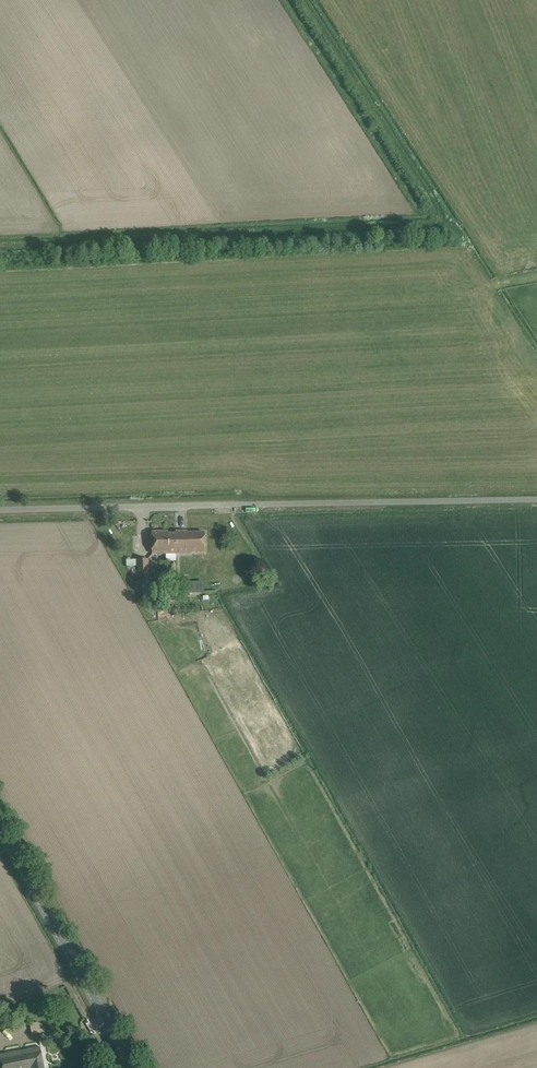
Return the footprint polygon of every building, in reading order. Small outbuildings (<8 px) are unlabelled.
[(168,532),(152,532),(152,554),(190,553),(190,552),(205,551),(204,533),(187,533),(187,531),(176,531),(176,534),(168,534),(168,532)] [(138,566),(138,582),(142,582),(144,602),(167,600),(166,591),(152,592),(152,581),(149,581),(147,559),(137,560),(137,563),(138,566)] [(189,593),(188,582),(180,582),(180,593),(189,593)] [(40,1047),(0,1055),(0,1067),(44,1067),(40,1047)]
